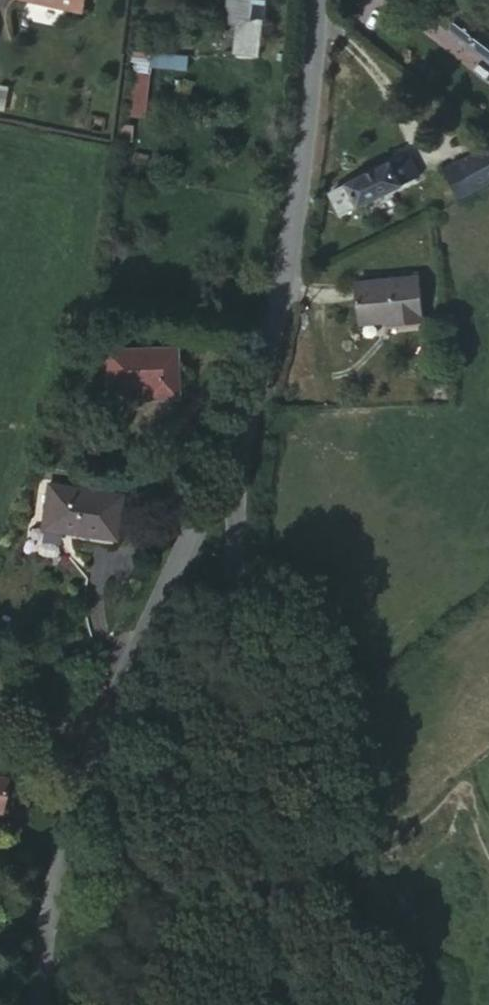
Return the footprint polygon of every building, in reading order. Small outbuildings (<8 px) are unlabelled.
[(240,17),(252,18),(244,57),(266,61),(278,0),(243,0),(240,17)] [(488,63),(488,36),(461,14),(448,32),(488,63)] [(152,68),(188,73),(189,58),(132,52),(124,117),(145,120),(152,68)] [(407,155),(329,193),(340,215),(417,177),(407,155)] [(435,166),(439,195),(488,188),(488,159),(435,166)] [(417,276),(354,281),(358,323),(387,322),(387,325),(422,323),(417,276)] [(174,339),(103,346),(106,382),(145,378),(147,394),(178,390),(174,339)] [(149,503),(81,496),(77,540),(145,547),(149,503)] [(5,788),(13,760),(0,755),(0,786),(5,788)]
